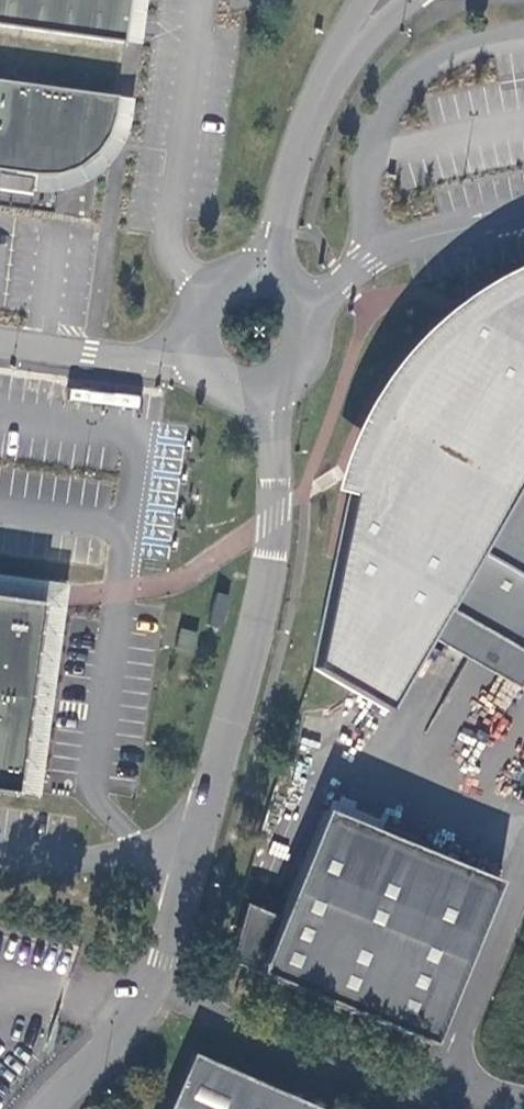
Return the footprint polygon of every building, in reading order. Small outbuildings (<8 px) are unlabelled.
[(127,39),(133,0),(0,0),(0,21),(127,39)] [(127,39),(145,42),(150,0),(133,0),(127,39)] [(0,77),(0,166),(39,172),(64,171),(84,161),(96,151),(107,137),(115,116),(121,93),(0,77)] [(135,96),(121,93),(115,116),(107,137),(96,151),(84,161),(64,171),(39,172),(36,188),(46,189),(70,186),(87,179),(103,169),(115,157),(127,138),(134,113),(135,96)] [(449,606),(523,649),(523,277),(496,290),(456,318),(430,342),(399,377),(375,410),(362,434),(351,457),(342,478),(334,503),(352,508),(319,682),(382,717),(435,631),(449,606)] [(231,594),(218,591),(210,622),(222,626),(231,594)] [(18,786),(42,599),(0,594),(0,784),(18,786)] [(449,606),(435,631),(522,683),(523,681),(523,649),(449,606)] [(177,649),(195,651),(197,631),(180,629),(177,649)] [(502,881),(326,808),(283,916),(249,902),(229,958),(435,1042),(502,881)] [(169,1108),(328,1108),(195,1051),(169,1108)]
